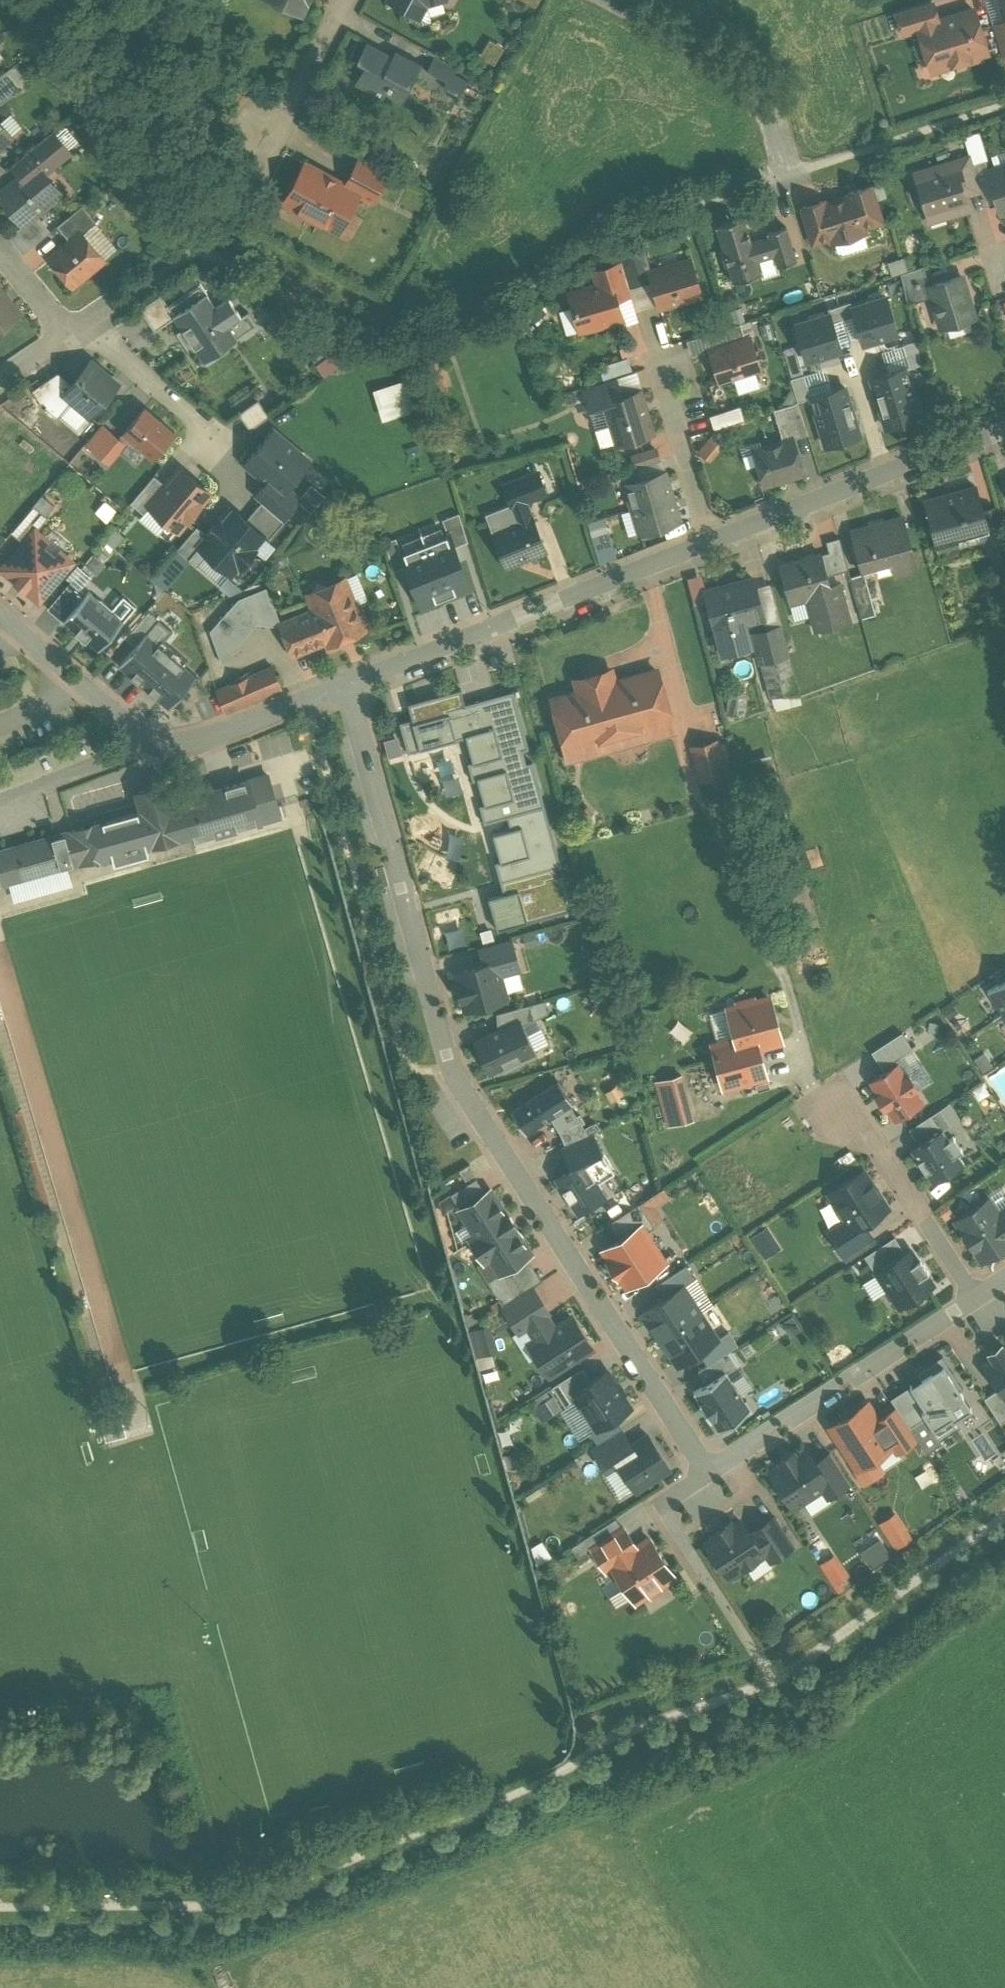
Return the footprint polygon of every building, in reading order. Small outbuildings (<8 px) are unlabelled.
[(299,19),(308,0),(257,0),(299,19)] [(381,3),(416,21),(423,8),(434,0),(383,0),(381,3)] [(887,14),(896,41),(907,37),(922,82),(995,59),(976,0),(972,0),(940,10),(937,0),(930,0),(887,14)] [(995,22),(988,25),(1004,70),(1004,0),(987,0),(995,22)] [(366,38),(344,82),(397,108),(419,64),(366,38)] [(490,64),(500,48),(486,40),(477,56),(490,64)] [(22,91),(4,69),(0,72),(0,109),(22,91)] [(16,135),(0,116),(0,148),(16,135)] [(66,126),(53,131),(59,147),(72,142),(66,126)] [(0,183),(0,216),(17,237),(66,197),(34,156),(0,183)] [(969,156),(906,175),(921,230),(985,212),(969,156)] [(976,171),(994,222),(1004,219),(1004,161),(976,171)] [(274,206),(304,222),(328,178),(299,162),(274,206)] [(338,183),(328,178),(304,222),(338,241),(359,204),(368,209),(384,181),(350,162),(338,183)] [(824,205),(822,206),(832,236),(833,242),(864,232),(862,227),(880,221),(870,187),(849,193),(851,197),(824,205)] [(822,206),(824,205),(823,201),(803,207),(814,242),(832,236),(822,206)] [(63,241),(39,260),(65,294),(106,262),(85,235),(96,225),(81,206),(53,228),(63,241)] [(744,218),(716,226),(733,283),(761,274),(757,261),(774,256),(768,236),(751,241),(744,218)] [(774,256),(778,267),(797,261),(786,227),(767,233),(768,236),(774,256)] [(588,283),(559,292),(572,337),(633,318),(614,256),(583,266),(588,283)] [(688,258),(642,271),(654,314),(700,301),(688,258)] [(962,272),(917,285),(931,333),(976,320),(962,272)] [(191,303),(173,315),(184,332),(186,331),(190,336),(182,341),(190,353),(196,349),(205,361),(238,339),(228,325),(241,316),(229,298),(216,306),(200,283),(185,293),(191,303)] [(21,314),(0,287),(0,331),(21,314)] [(852,309),(865,346),(898,334),(885,297),(852,309)] [(997,303),(1004,328),(1004,300),(997,303)] [(796,324),(807,362),(840,353),(830,315),(796,324)] [(754,334),(697,351),(710,392),(767,373),(754,334)] [(308,359),(323,377),(349,357),(334,338),(308,359)] [(83,356),(51,393),(86,423),(118,386),(83,356)] [(869,378),(883,426),(919,416),(905,367),(869,378)] [(370,387),(376,418),(410,413),(405,381),(370,387)] [(637,387),(596,401),(612,449),(654,436),(637,387)] [(811,398),(825,446),(861,436),(847,387),(811,398)] [(237,413),(247,428),(265,416),(255,401),(237,413)] [(708,427),(740,418),(736,406),(705,414),(708,427)] [(144,407),(122,432),(153,459),(175,433),(144,407)] [(103,459),(120,439),(103,424),(86,444),(103,459)] [(308,460),(275,433),(247,467),(280,494),(308,460)] [(793,436),(744,451),(757,492),(806,476),(793,436)] [(127,444),(120,439),(103,459),(110,464),(127,444)] [(615,479),(625,508),(671,493),(661,464),(615,479)] [(166,485),(149,505),(151,506),(179,529),(210,493),(181,468),(166,485)] [(511,504),(485,514),(506,566),(545,550),(526,502),(546,494),(537,472),(503,485),(511,504)] [(149,505),(166,485),(154,476),(131,503),(144,514),(151,506),(149,505)] [(973,488),(921,502),(937,563),(984,550),(988,567),(1001,563),(991,526),(984,528),(973,488)] [(625,508),(635,538),(680,523),(671,493),(625,508)] [(261,503),(246,521),(263,535),(262,536),(267,540),(283,521),(261,503)] [(7,532),(22,545),(34,532),(45,519),(29,506),(7,532)] [(206,534),(197,545),(207,554),(230,574),(238,564),(241,567),(254,550),(252,548),(262,536),(263,535),(246,521),(232,509),(221,521),(219,519),(206,534)] [(602,517),(584,523),(596,563),(615,557),(602,517)] [(898,519),(848,535),(859,571),(889,561),(895,581),(916,574),(898,519)] [(197,545),(206,534),(197,526),(177,549),(197,566),(207,554),(197,545)] [(473,590),(450,530),(444,532),(441,527),(401,542),(404,548),(398,550),(420,610),(473,590)] [(34,532),(22,545),(0,572),(0,574),(34,602),(69,560),(34,532)] [(819,556),(778,566),(788,604),(802,600),(810,633),(837,627),(819,556)] [(798,694),(760,571),(694,592),(718,669),(759,656),(773,701),(798,694)] [(861,578),(848,581),(858,621),(871,617),(861,578)] [(344,579),(327,586),(328,590),(310,598),(315,610),(295,619),(305,643),(307,648),(327,640),(328,643),(347,635),(347,636),(365,629),(361,621),(363,617),(358,606),(355,604),(344,579)] [(83,588),(57,618),(94,649),(120,619),(83,588)] [(238,599),(210,631),(223,662),(256,624),(282,626),(281,625),(266,588),(238,599)] [(281,625),(282,626),(291,649),(305,643),(295,619),(281,625)] [(158,643),(146,632),(118,665),(169,708),(197,676),(184,665),(188,661),(162,639),(158,643)] [(273,667),(217,691),(227,711),(281,688),(273,667)] [(570,694),(546,701),(561,760),(669,732),(652,670),(611,681),(608,668),(566,679),(570,694)] [(507,690),(398,722),(407,751),(454,737),(497,885),(558,867),(507,690)] [(724,713),(742,714),(743,692),(725,692),(724,713)] [(712,742),(686,748),(696,784),(722,778),(712,742)] [(767,755),(746,760),(751,783),(772,778),(767,755)] [(133,810),(2,847),(16,888),(270,823),(262,794),(236,801),(231,782),(172,797),(167,779),(128,789),(133,810)] [(514,890),(483,899),(491,930),(522,921),(514,890)] [(478,966),(453,973),(463,1014),(507,1002),(500,977),(520,972),(511,940),(474,950),(478,966)] [(987,991),(1002,1014),(1004,1012),(1004,979),(987,991)] [(753,997),(736,1001),(737,1006),(727,1009),(735,1039),(739,1051),(762,1045),(780,1040),(769,998),(754,1001),(753,997)] [(517,1019),(471,1042),(488,1077),(534,1053),(517,1019)] [(901,1032),(871,1051),(884,1071),(897,1062),(895,1059),(912,1048),(901,1032)] [(762,1045),(739,1051),(735,1039),(712,1045),(723,1086),(765,1075),(758,1051),(762,1045)] [(884,1071),(869,1081),(877,1094),(875,1095),(884,1109),(886,1107),(894,1120),(923,1101),(915,1089),(917,1087),(908,1073),(906,1075),(897,1062),(884,1071)] [(680,1075),(658,1081),(661,1093),(670,1125),(693,1119),(680,1075)] [(554,1085),(518,1110),(532,1130),(568,1106),(554,1085)] [(942,1135),(914,1153),(934,1183),(962,1165),(942,1135)] [(440,1176),(450,1203),(482,1190),(472,1164),(440,1176)] [(603,1199),(584,1170),(560,1185),(579,1214),(603,1199)] [(863,1171),(829,1193),(847,1220),(853,1229),(863,1223),(886,1207),(872,1185),(863,1171)] [(512,1222),(490,1187),(451,1212),(473,1247),(512,1222)] [(650,1227),(662,1221),(654,1206),(667,1199),(662,1189),(637,1201),(650,1227)] [(956,1216),(980,1254),(1004,1238),(1004,1207),(1000,1210),(989,1194),(956,1216)] [(601,1242),(643,1218),(637,1206),(594,1230),(601,1242)] [(863,1223),(853,1229),(847,1220),(829,1232),(842,1253),(845,1258),(874,1240),(863,1223)] [(534,1256),(512,1222),(473,1247),(494,1281),(534,1256)] [(747,1236),(762,1259),(779,1247),(764,1224),(747,1236)] [(604,1251),(627,1287),(665,1263),(641,1227),(604,1251)] [(875,1270),(899,1305),(932,1283),(909,1248),(875,1270)] [(530,1286),(498,1306),(516,1335),(524,1330),(526,1334),(551,1319),(530,1286)] [(682,1286),(643,1311),(655,1328),(652,1330),(658,1340),(700,1313),(682,1286)] [(571,1310),(528,1337),(549,1370),(592,1344),(571,1310)] [(700,1313),(658,1340),(664,1349),(667,1348),(678,1365),(717,1339),(700,1313)] [(465,1331),(473,1357),(495,1350),(487,1325),(465,1331)] [(1004,1350),(1001,1346),(989,1353),(994,1360),(986,1365),(1000,1387),(1004,1394),(1004,1350)] [(967,1402),(940,1361),(888,1396),(915,1437),(967,1402)] [(630,1407),(607,1371),(575,1391),(573,1392),(578,1399),(597,1428),(630,1407)] [(694,1392),(718,1428),(750,1407),(726,1371),(694,1392)] [(566,1377),(552,1386),(565,1407),(578,1399),(573,1392),(575,1391),(566,1378),(566,1377)] [(984,1398),(1000,1423),(1004,1420),(1004,1394),(1000,1387),(984,1398)] [(621,1427),(590,1447),(605,1470),(618,1462),(614,1456),(632,1444),(621,1427)] [(632,1444),(614,1456),(618,1462),(635,1489),(669,1468),(647,1434),(632,1444)] [(806,1448),(794,1455),(792,1452),(779,1460),(781,1464),(770,1471),(793,1506),(822,1487),(829,1483),(815,1462),(806,1448)] [(849,1482),(830,1452),(815,1462),(829,1483),(822,1487),(828,1496),(849,1482)] [(897,1509),(876,1518),(888,1547),(909,1538),(897,1509)] [(772,1518),(753,1530),(754,1532),(756,1536),(758,1538),(765,1549),(766,1551),(771,1559),(790,1546),(772,1518)] [(740,1520),(731,1526),(729,1523),(713,1533),(716,1537),(707,1542),(729,1576),(745,1565),(744,1562),(765,1549),(758,1538),(756,1536),(754,1532),(750,1535),(740,1520)] [(623,1529),(593,1548),(592,1548),(593,1550),(605,1568),(604,1568),(605,1569),(607,1568),(611,1565),(610,1564),(625,1554),(636,1547),(625,1529),(624,1528),(622,1528),(623,1529)] [(672,1574),(650,1540),(650,1539),(649,1538),(648,1539),(636,1547),(625,1554),(610,1564),(611,1565),(634,1599),(635,1600),(636,1600),(636,1599),(672,1576),(673,1575),(673,1574),(672,1574)] [(834,1589),(849,1579),(831,1552),(816,1562),(834,1589)]
